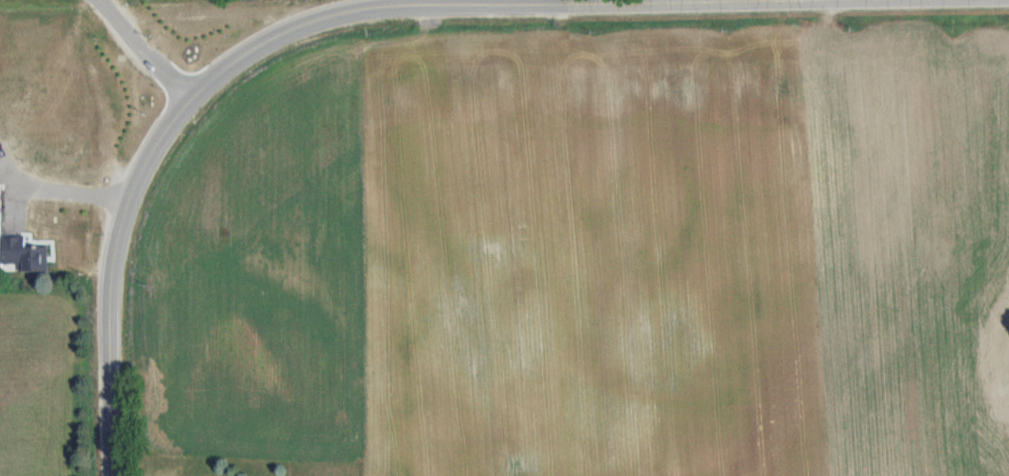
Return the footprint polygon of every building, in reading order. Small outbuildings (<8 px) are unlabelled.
[(24,221),(8,221),(8,240),(24,240),(24,221)] [(51,273),(51,247),(26,247),(26,273),(51,273)]
